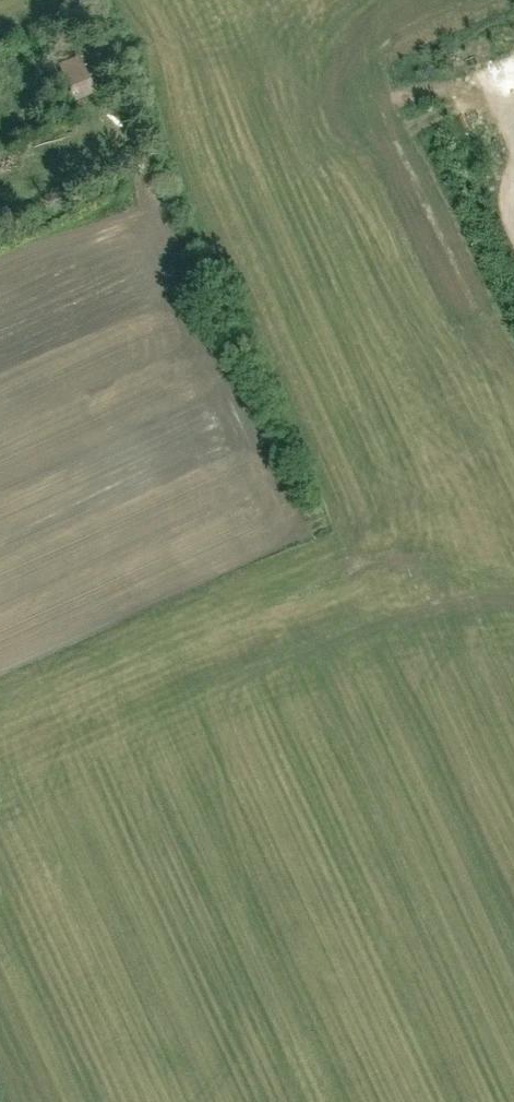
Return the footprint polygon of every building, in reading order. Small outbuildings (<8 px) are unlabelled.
[(72,58),(54,65),(70,103),(88,95),(72,58)]
